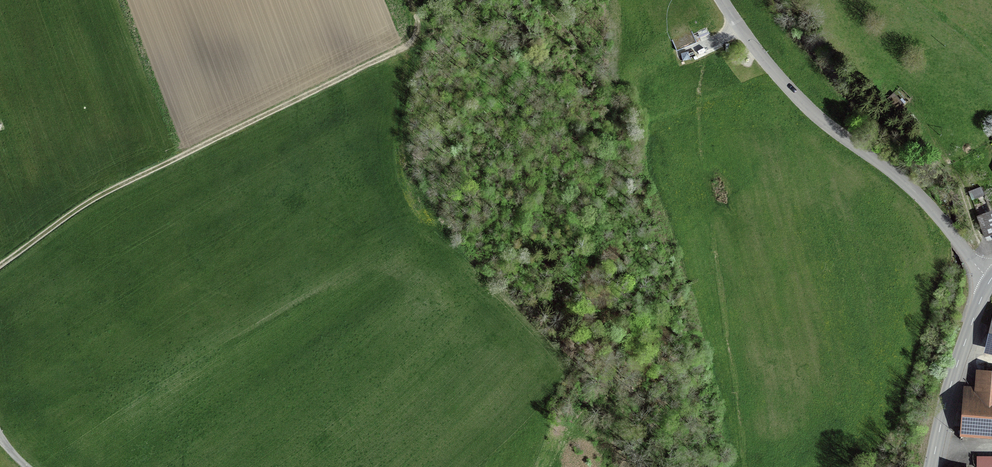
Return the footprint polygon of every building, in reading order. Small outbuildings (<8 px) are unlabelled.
[(677,52),(697,44),(692,31),(671,40),(677,52)] [(900,100),(893,93),(887,99),(898,111),(905,105),(904,105),(906,103),(902,98),(900,100)] [(985,196),(982,187),(968,192),(972,201),(985,196)] [(979,219),(985,236),(991,233),(991,214),(979,219)] [(984,355),(991,357),(991,320),(984,355)] [(963,386),(960,438),(962,438),(962,440),(967,440),(967,439),(991,441),(991,372),(976,371),(975,387),(963,386)] [(976,457),(976,466),(991,466),(991,457),(976,457)]
